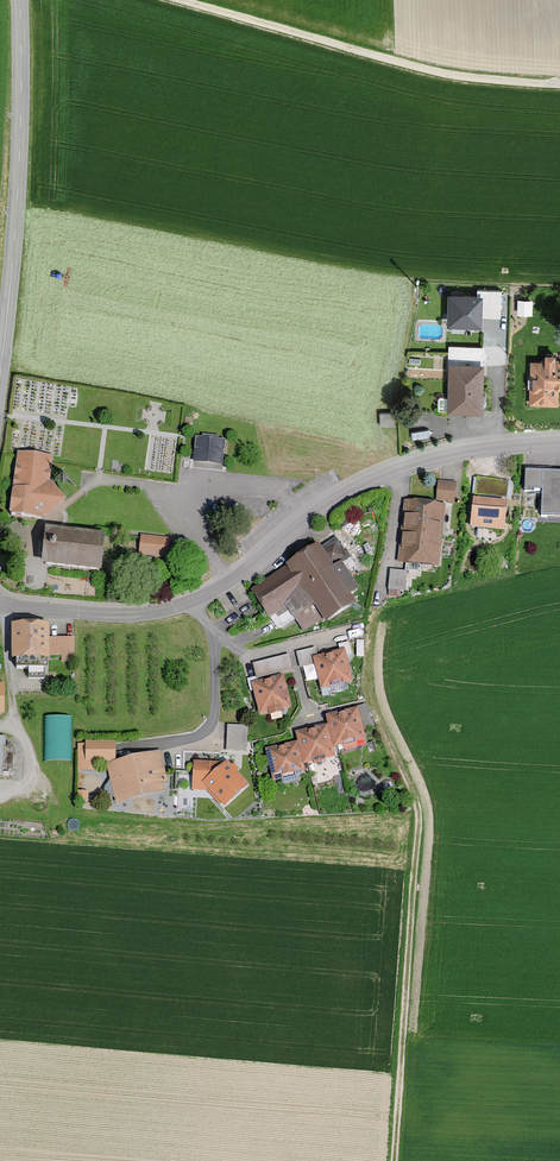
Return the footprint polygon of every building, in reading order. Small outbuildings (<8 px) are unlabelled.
[(482,293),(448,292),(447,324),(481,326),(482,293)] [(533,314),(533,299),(519,298),(518,313),(533,314)] [(532,362),(530,406),(558,407),(559,391),(559,363),(559,356),(545,356),(545,362),(532,362)] [(484,364),(448,363),(447,414),(483,415),(484,364)] [(194,437),(192,464),(225,467),(228,440),(194,437)] [(10,518),(43,522),(62,503),(49,485),(52,462),(17,458),(10,518)] [(543,496),(541,517),(559,518),(559,477),(549,476),(549,471),(525,469),(524,495),(543,496)] [(508,485),(474,481),(473,499),(506,502),(508,485)] [(455,486),(438,484),(436,501),(452,503),(455,486)] [(445,507),(404,502),(400,536),(442,540),(445,507)] [(507,506),(472,504),(470,533),(504,536),(507,506)] [(104,537),(46,531),(42,568),(100,575),(104,537)] [(439,570),(442,540),(400,536),(397,565),(439,570)] [(169,540),(140,538),(139,558),(167,560),(169,540)] [(340,547),(335,538),(248,592),(267,623),(288,611),(303,635),(324,622),(326,626),(356,607),(350,598),(359,593),(351,579),(369,567),(352,540),(340,547)] [(391,571),(390,590),(406,590),(406,571),(391,571)] [(48,627),(12,628),(13,662),(48,662),(48,659),(73,658),(72,639),(48,639),(48,627)] [(345,647),(312,655),(320,687),(352,680),(345,647)] [(252,662),(255,677),(289,669),(286,654),(252,662)] [(289,705),(281,673),(249,681),(257,713),(289,705)] [(325,716),(327,726),(332,748),(366,740),(358,709),(325,716)] [(44,716),(45,762),(72,761),(72,715),(44,716)] [(228,724),(227,750),(247,751),(248,725),(228,724)] [(294,734),(297,745),(302,765),(334,757),(332,748),(327,726),(294,734)] [(116,742),(78,743),(78,770),(95,770),(94,761),(116,760),(116,742)] [(302,765),(297,745),(266,752),(273,785),(304,777),(302,765)] [(160,754),(106,769),(117,807),(171,792),(160,754)] [(226,764),(218,771),(218,765),(194,765),(193,794),(209,794),(223,810),(248,788),(226,764)]
